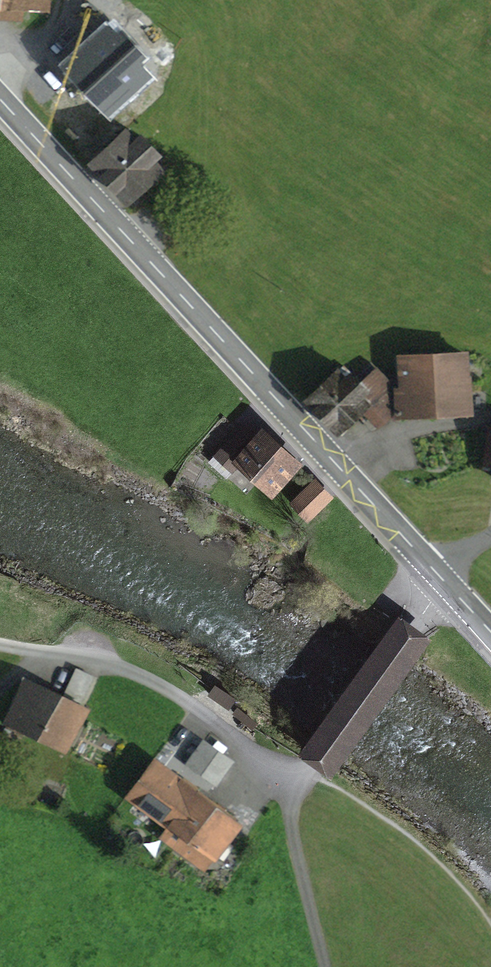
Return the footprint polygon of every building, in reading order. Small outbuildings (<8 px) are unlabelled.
[(50,20),(52,0),(0,0),(0,15),(50,20)] [(125,132),(92,162),(127,200),(160,169),(151,159),(157,153),(140,135),(133,141),(125,132)] [(465,354),(400,357),(401,389),(395,389),(396,415),(468,412),(465,354)] [(338,370),(307,399),(338,431),(365,405),(370,411),(362,418),(372,428),(378,426),(388,419),(387,379),(372,363),(356,378),(350,373),(345,378),(338,370)] [(239,431),(217,455),(232,469),(239,461),(271,491),(282,479),(277,475),(292,459),(264,434),(254,444),(239,431)] [(329,497),(315,481),(293,502),(307,518),(329,497)] [(23,678),(3,718),(66,749),(87,708),(78,703),(91,676),(76,669),(62,696),(39,684),(39,686),(23,678)] [(230,761),(204,742),(189,762),(215,781),(230,761)] [(157,761),(132,794),(215,856),(240,823),(157,761)]
